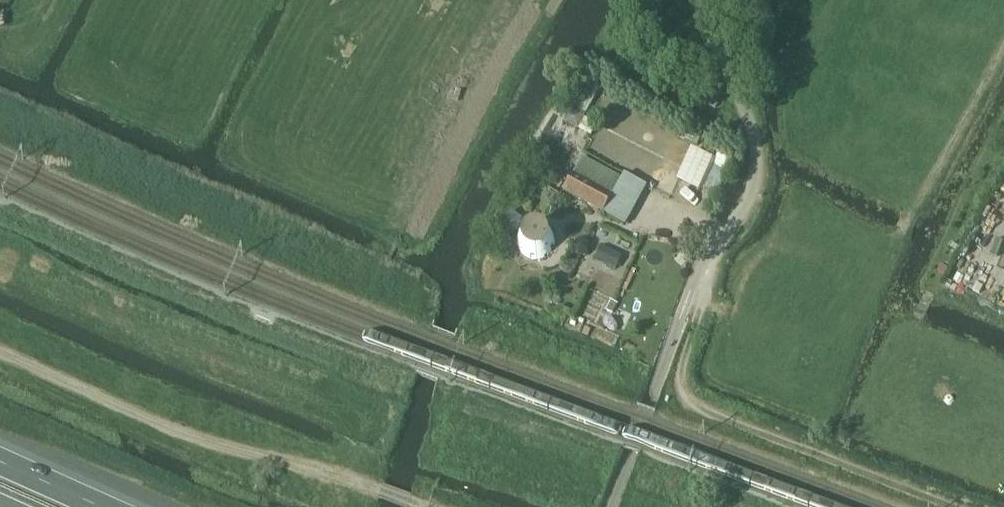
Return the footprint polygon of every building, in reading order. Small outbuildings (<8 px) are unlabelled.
[(570,111),(563,125),(590,138),(597,124),(585,118),(570,111)] [(582,158),(564,191),(604,212),(622,179),(582,158)] [(726,176),(703,164),(693,184),(716,195),(726,176)] [(518,216),(508,229),(518,237),(517,240),(517,242),(517,245),(517,249),(519,253),(521,256),(523,259),(527,261),(530,262),(534,263),(537,264),(540,263),(543,263),(544,262),(546,261),(547,261),(549,259),(550,258),(551,257),(552,256),(554,254),(554,253),(555,250),(556,249),(556,247),(556,245),(556,244),(556,242),(556,240),(556,239),(555,237),(554,235),(554,234),(553,233),(552,231),(551,230),(550,229),(549,228),(547,227),(546,227),(545,226),(544,225),(543,225),(541,225),(540,224),(538,224),(537,224),(535,224),(534,224),(532,225),(530,225),(518,216)] [(601,249),(595,262),(615,271),(621,258),(601,249)] [(609,301),(604,311),(611,314),(616,304),(609,301)]
